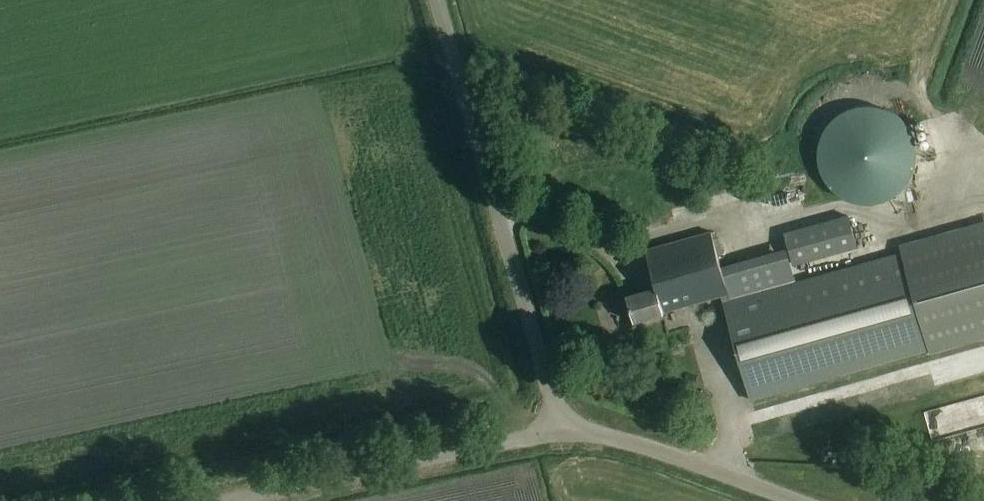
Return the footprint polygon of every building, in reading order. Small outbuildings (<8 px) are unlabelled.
[(854,201),(863,203),(873,203),(882,201),(891,197),(899,192),(905,185),(909,179),(913,172),(916,162),(917,153),(915,142),(913,135),(906,124),(899,116),(889,110),(877,106),(870,105),(859,105),(850,108),(840,113),(834,118),(825,129),(822,136),(819,144),(818,153),(819,161),(821,171),(825,179),(833,189),(844,197),(854,201)] [(786,233),(795,264),(857,247),(849,216),(786,233)] [(628,298),(635,324),(664,316),(664,313),(723,297),(752,400),(983,336),(983,226),(901,249),(903,253),(796,281),(789,256),(722,274),(712,235),(645,253),(655,291),(628,298)] [(591,287),(598,295),(611,283),(604,275),(591,287)] [(659,323),(631,331),(633,341),(662,333),(659,323)] [(791,431),(842,417),(835,395),(806,403),(808,410),(787,416),(791,431)] [(960,416),(918,423),(921,445),(963,438),(960,416)]
